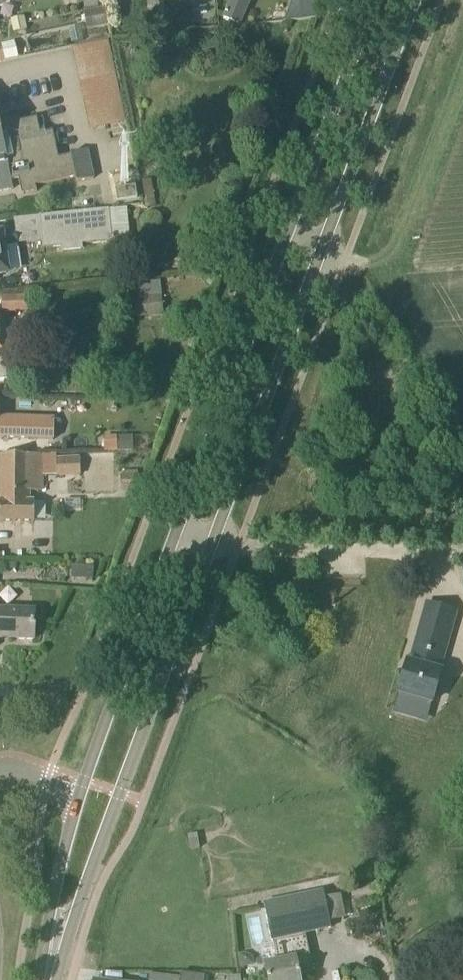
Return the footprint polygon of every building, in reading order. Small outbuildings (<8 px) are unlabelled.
[(251,0),(250,0),(230,0),(223,18),(240,25),(251,0)] [(285,21),(316,19),(322,0),(291,0),(291,2),(285,21)] [(106,7),(90,10),(93,28),(109,25),(106,7)] [(13,189),(11,181),(19,179),(22,195),(37,192),(36,187),(76,178),(77,183),(94,179),(88,151),(70,155),(71,156),(59,158),(53,132),(41,134),(37,118),(21,122),(20,117),(0,122),(0,192),(13,189)] [(118,201),(137,197),(135,187),(116,190),(118,201)] [(112,236),(109,209),(39,216),(43,248),(61,246),(62,252),(82,250),(82,244),(115,242),(114,236),(112,236)] [(4,246),(18,244),(16,233),(0,236),(0,273),(8,271),(4,247),(4,246)] [(27,297),(27,296),(2,298),(3,313),(28,311),(28,310),(27,297)] [(0,418),(0,439),(53,441),(54,420),(0,418)] [(117,436),(104,437),(104,452),(118,452),(117,436)] [(56,454),(42,454),(30,455),(1,454),(1,501),(0,501),(0,521),(34,522),(35,502),(29,501),(29,492),(42,492),(42,476),(57,475),(57,477),(81,476),(79,457),(56,458),(56,454)] [(137,475),(125,475),(121,476),(122,489),(139,489),(138,475),(137,475)] [(34,640),(35,608),(0,608),(0,639),(34,640)] [(440,671),(450,639),(421,630),(411,662),(408,661),(399,692),(413,697),(433,703),(442,672),(440,671)] [(265,965),(268,979),(300,979),(299,975),(313,973),(305,933),(331,928),(330,923),(325,899),(324,892),(264,903),(274,962),(265,965)]
